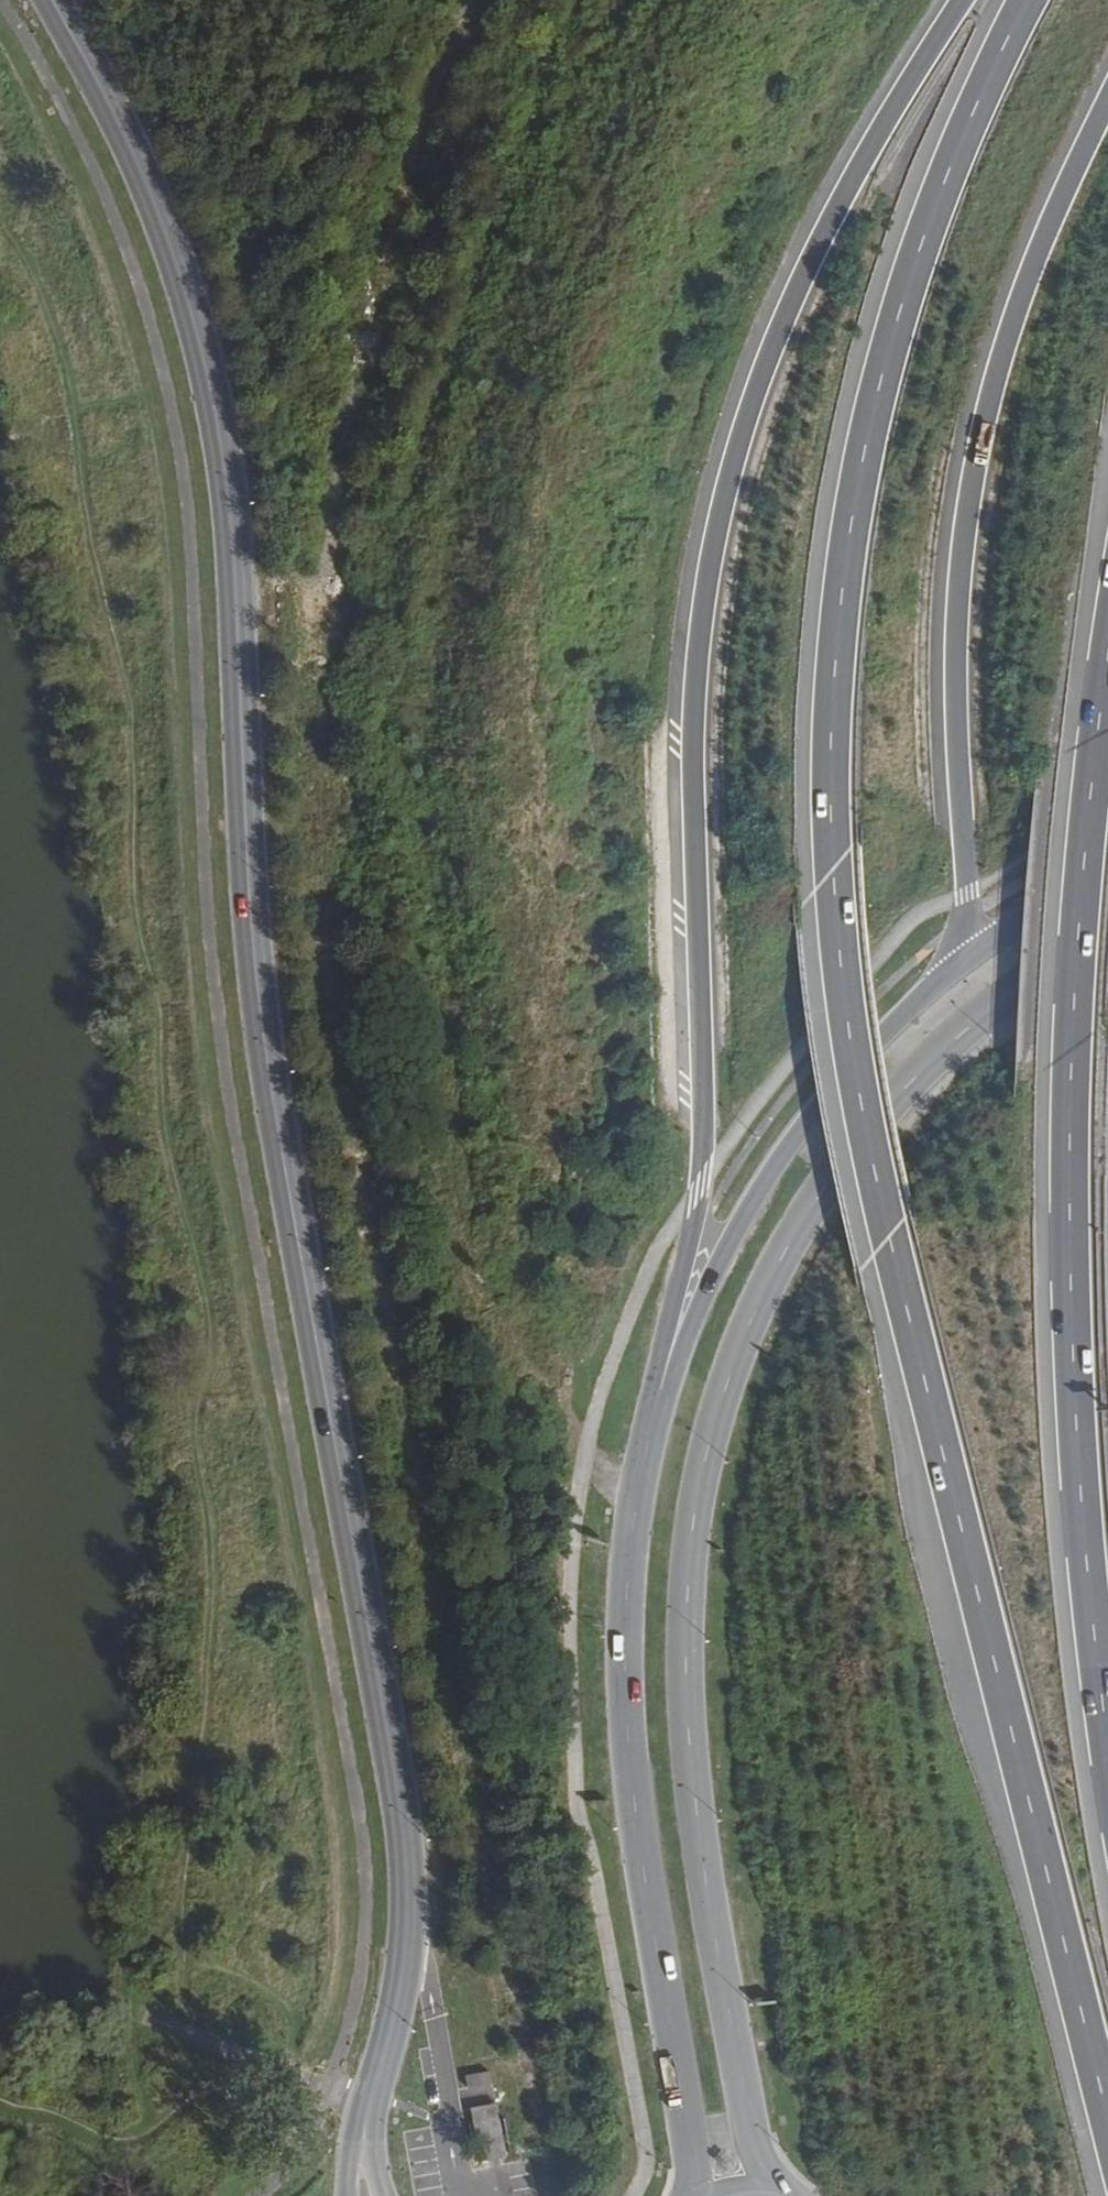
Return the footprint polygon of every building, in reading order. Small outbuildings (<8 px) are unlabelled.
[(491,2069),(464,2074),(466,2087),(494,2082),(491,2069)] [(507,2152),(498,2102),(470,2107),(480,2157),(507,2152)]
